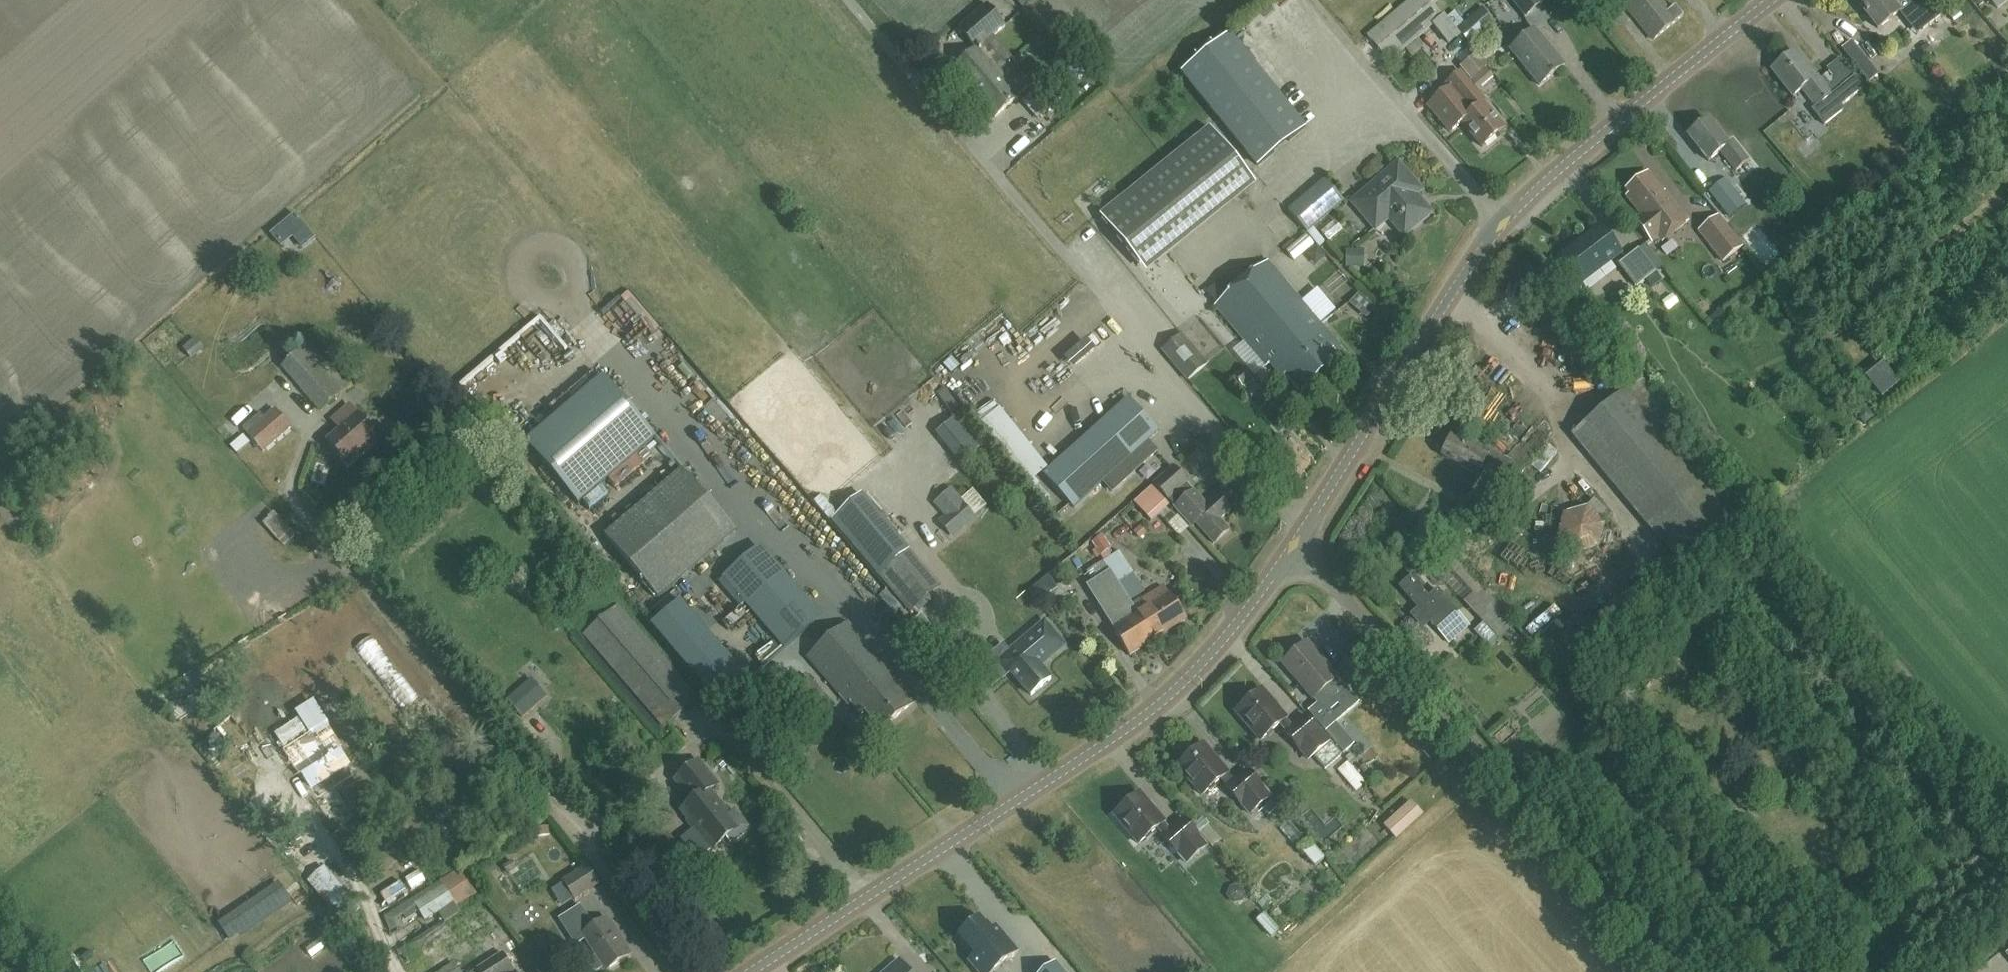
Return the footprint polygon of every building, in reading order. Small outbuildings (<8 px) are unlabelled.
[(1406,49),(1418,39),(1418,38),(1433,26),(1444,17),(1430,0),(1409,0),(1367,35),(1389,61),(1391,59),(1393,61),(1406,49)] [(1525,16),(1542,3),(1540,0),(1512,0),(1525,16)] [(1668,10),(1660,0),(1622,0),(1653,38),(1683,14),(1675,5),(1668,10)] [(1893,5),(1899,0),(1856,0),(1877,28),(1898,12),(1893,5)] [(1921,29),(1922,30),(1942,16),(1930,0),(1919,0),(1907,10),(1916,22),(1919,20),(1924,27),(1921,29)] [(976,74),(989,62),(998,55),(988,43),(994,37),(1007,28),(989,5),(961,28),(977,49),(954,68),(970,88),(980,80),(976,74)] [(1475,14),(1456,29),(1473,48),(1482,40),(1481,38),(1489,31),(1475,14)] [(1535,29),(1510,50),(1539,85),(1564,65),(1535,29)] [(1299,133),(1307,127),(1231,33),(1184,71),(1244,146),(1259,165),(1276,152),(1299,133)] [(998,55),(989,62),(976,74),(980,80),(970,88),(994,118),(1019,98),(999,74),(1013,62),(994,37),(988,43),(998,55)] [(1868,81),(1877,74),(1851,41),(1841,48),(1868,81)] [(1832,94),(1833,94),(1833,93),(1818,74),(1815,77),(1794,51),(1772,68),(1793,95),(1802,88),(1816,107),(1817,106),(1832,94)] [(1482,147),(1504,128),(1483,104),(1485,102),(1460,72),(1447,83),(1450,88),(1428,106),(1450,132),(1461,123),(1482,147)] [(1833,94),(1832,94),(1841,106),(1863,88),(1854,76),(1833,93),(1833,94)] [(1041,88),(1023,103),(1032,114),(1051,99),(1041,88)] [(1708,119),(1688,135),(1708,161),(1719,152),(1734,171),(1747,161),(1731,141),(1728,144),(1708,119)] [(1096,212),(1137,263),(1247,176),(1207,124),(1096,212)] [(1404,234),(1431,212),(1414,192),(1419,188),(1398,163),(1353,201),(1376,228),(1389,217),(1404,234)] [(1648,172),(1626,189),(1630,193),(1627,195),(1642,214),(1636,219),(1653,241),(1666,231),(1674,232),(1689,220),(1665,190),(1663,191),(1648,172)] [(1746,202),(1726,177),(1710,190),(1730,215),(1746,202)] [(1344,199),(1326,178),(1289,210),(1307,232),(1344,199)] [(295,214),(271,234),(281,246),(293,236),(303,247),(315,237),(295,214)] [(1718,214),(1698,229),(1722,260),(1742,245),(1718,214)] [(1621,253),(1600,226),(1584,238),(1587,242),(1580,247),(1578,245),(1561,258),(1560,256),(1559,257),(1568,268),(1566,269),(1569,273),(1571,272),(1580,284),(1621,253)] [(1636,286),(1644,280),(1655,271),(1659,268),(1643,247),(1620,264),(1636,286)] [(1268,261),(1242,283),(1322,377),(1348,355),(1321,324),(1322,324),(1268,261)] [(1303,394),(1322,377),(1242,283),(1216,306),(1268,367),(1271,364),(1284,378),(1287,375),(1303,394)] [(1325,319),(1337,309),(1319,287),(1307,298),(1325,319)] [(1669,309),(1678,303),(1672,295),(1663,301),(1669,309)] [(1161,350),(1187,381),(1207,363),(1181,332),(1161,350)] [(190,359),(205,348),(196,336),(181,347),(190,359)] [(320,412),(347,387),(319,356),(313,361),(304,351),(284,369),(320,412)] [(528,441),(580,503),(612,476),(657,437),(605,375),(600,380),(528,441)] [(1753,510),(1634,380),(1572,434),(1685,570),(1753,510)] [(1128,396),(1125,399),(1043,471),(1045,473),(1073,504),(1102,478),(1113,490),(1158,450),(1147,439),(1157,430),(1128,396)] [(1490,409),(1505,424),(1518,411),(1502,396),(1490,409)] [(348,463),(377,438),(358,415),(357,416),(349,406),(333,420),(341,429),(328,440),(348,463)] [(263,450),(290,427),(275,409),(248,433),(263,450)] [(1516,484),(1525,468),(1472,440),(1470,444),(1453,435),(1448,444),(1447,443),(1442,451),(1443,452),(1442,456),(1478,475),(1482,467),(1516,484)] [(1533,463),(1549,481),(1556,475),(1550,469),(1564,456),(1553,444),(1533,463)] [(1224,458),(1211,470),(1226,486),(1239,474),(1224,458)] [(1187,481),(1173,465),(1152,483),(1185,521),(1190,517),(1212,542),(1228,528),(1219,518),(1229,509),(1215,493),(1205,502),(1193,488),(1187,481)] [(659,598),(736,531),(683,468),(606,535),(659,598)] [(862,491),(831,517),(879,573),(883,569),(916,608),(942,586),(908,547),(909,546),(862,491)] [(1575,554),(1597,548),(1599,547),(1604,522),(1612,516),(1594,498),(1587,507),(1563,514),(1557,539),(1575,554)] [(962,500),(948,512),(961,528),(975,516),(962,500)] [(1123,513),(1142,534),(1154,523),(1136,502),(1123,513)] [(1467,505),(1456,518),(1464,525),(1475,512),(1467,505)] [(1103,556),(1117,543),(1104,530),(1090,543),(1103,556)] [(785,648),(814,623),(753,552),(724,577),(785,648)] [(1128,653),(1154,638),(1185,619),(1170,594),(1164,585),(1142,598),(1147,608),(1138,613),(1120,582),(1134,575),(1120,552),(1088,572),(1092,579),(1087,582),(1114,627),(1113,627),(1128,653)] [(1429,597),(1421,588),(1424,586),(1414,574),(1400,586),(1419,608),(1411,614),(1417,621),(1425,615),(1437,629),(1457,611),(1438,589),(1429,597)] [(1487,625),(1482,628),(1492,644),(1513,629),(1484,587),(1468,598),(1487,625)] [(680,600),(652,624),(717,700),(745,677),(680,600)] [(664,726),(695,699),(617,606),(585,633),(664,726)] [(1542,638),(1564,621),(1554,608),(1532,625),(1542,638)] [(881,729),(915,701),(850,621),(807,656),(847,704),(850,701),(861,714),(865,711),(881,729)] [(1064,645),(1045,622),(1008,653),(1017,664),(1010,671),(1031,696),(1051,679),(1039,666),(1064,645)] [(1308,641),(1283,662),(1319,705),(1310,712),(1324,729),(1322,730),(1342,754),(1352,745),(1333,722),(1351,707),(1331,684),(1338,678),(1308,641)] [(362,649),(371,664),(381,657),(373,643),(362,649)] [(780,694),(758,670),(739,686),(761,711),(780,694)] [(1562,684),(1574,697),(1582,690),(1570,677),(1562,684)] [(822,693),(809,678),(796,689),(809,704),(822,693)] [(525,682),(506,699),(522,717),(546,696),(538,688),(534,693),(525,682)] [(1308,758),(1312,754),(1325,769),(1340,756),(1306,715),(1292,727),(1285,719),(1287,718),(1263,689),(1236,711),(1261,740),(1281,723),(1288,731),(1286,733),(1308,758)] [(327,723),(283,751),(299,776),(343,749),(327,723)] [(1249,813),(1269,796),(1248,770),(1233,782),(1227,774),(1228,773),(1204,744),(1178,767),(1203,795),(1223,778),(1229,786),(1228,787),(1249,813)] [(675,779),(683,789),(693,801),(682,810),(712,848),(727,836),(730,840),(747,827),(734,811),(730,815),(709,789),(717,783),(698,759),(675,779)] [(1337,770),(1356,792),(1366,783),(1347,762),(1337,770)] [(1185,862),(1206,845),(1184,819),(1170,830),(1164,822),(1165,821),(1141,793),(1115,816),(1140,844),(1160,826),(1166,834),(1164,836),(1185,862)] [(1410,801),(1383,825),(1396,839),(1423,815),(1410,801)] [(1275,810),(1278,823),(1292,820),(1288,806),(1275,810)] [(1310,835),(1303,841),(1315,856),(1322,849),(1310,835)] [(575,899),(599,883),(587,865),(563,881),(575,899)] [(360,909),(324,866),(307,881),(343,923),(360,909)] [(454,902),(456,905),(475,893),(459,871),(441,882),(444,887),(416,904),(425,919),(454,902)] [(1318,877),(1296,896),(1305,907),(1327,888),(1318,877)] [(1230,887),(1226,897),(1233,905),(1243,903),(1247,893),(1240,885),(1230,887)] [(287,886),(225,921),(233,936),(296,901),(287,886)] [(459,933),(493,916),(486,902),(452,919),(459,933)] [(575,944),(585,937),(596,955),(589,960),(589,963),(593,970),(596,971),(603,966),(606,970),(629,955),(606,918),(594,926),(581,905),(559,918),(575,944)] [(1280,929),(1264,912),(1255,920),(1271,937),(1280,929)] [(394,921),(398,932),(421,924),(418,913),(394,921)] [(958,936),(969,949),(963,954),(979,971),(993,971),(1002,965),(1017,952),(996,926),(990,931),(980,918),(958,936)] [(500,941),(495,925),(470,933),(475,949),(500,941)] [(511,971),(512,970),(501,952),(477,968),(479,971),(511,971)] [(463,969),(458,959),(441,969),(443,971),(457,971),(463,969)] [(902,961),(888,971),(911,971),(902,961)] [(1043,971),(1064,971),(1055,962),(1043,971)]
